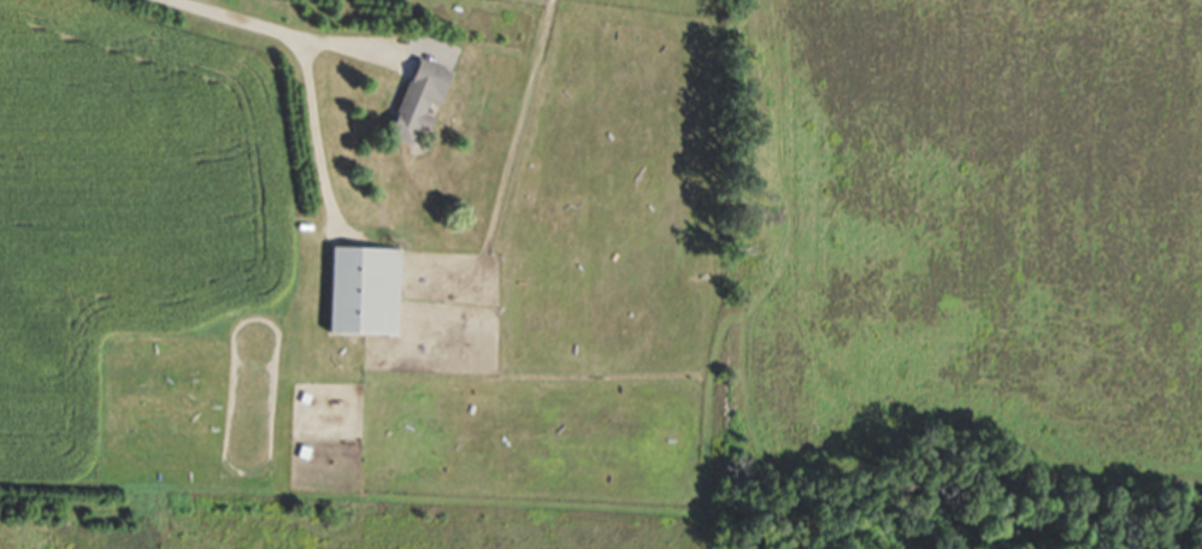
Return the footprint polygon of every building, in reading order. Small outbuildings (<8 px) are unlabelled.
[(450,70),(413,58),(387,136),(410,144),(416,127),(427,131),(433,115),(425,113),(427,104),(437,108),(450,70)] [(398,248),(330,247),(328,332),(396,334),(398,248)]
